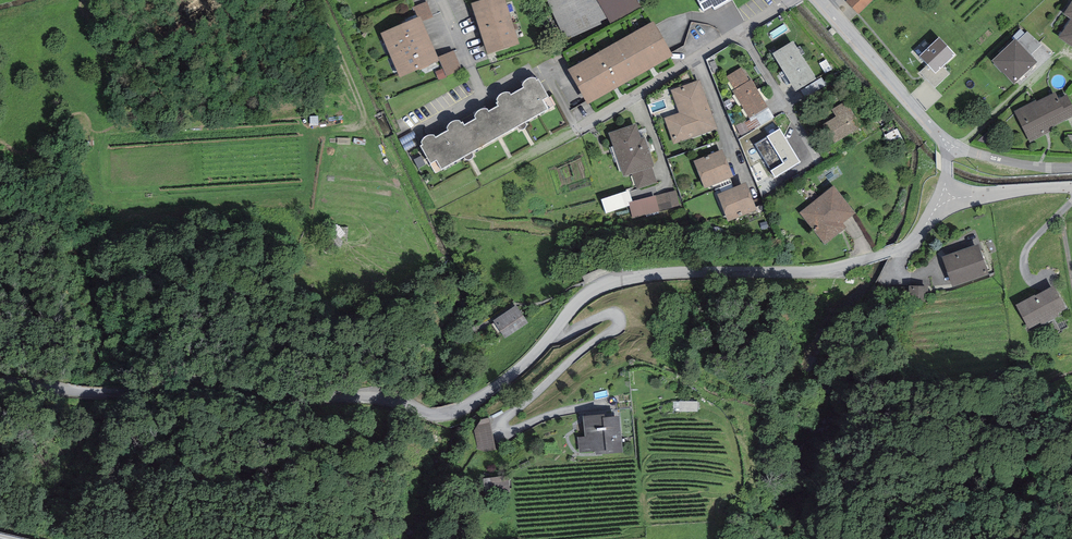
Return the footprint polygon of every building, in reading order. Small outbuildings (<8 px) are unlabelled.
[(471,3),(487,54),(520,44),(505,0),(481,0),(471,3)] [(564,38),(566,37),(568,40),(602,24),(601,21),(607,18),(597,0),(546,0),(564,38)] [(607,18),(611,24),(641,7),(637,0),(597,0),(607,18)] [(704,11),(712,6),(715,10),(732,0),(698,0),(704,11)] [(846,1),(859,14),(873,0),(846,0),(846,1)] [(427,1),(413,7),(417,17),(420,16),(422,21),(433,17),(427,1)] [(1064,14),(1070,19),(1059,35),(1060,35),(1059,37),(1071,46),(1071,2),(1064,14)] [(417,17),(381,32),(400,77),(440,60),(438,57),(422,21),(420,16),(417,17)] [(653,21),(567,69),(587,104),(673,56),(653,21)] [(1028,31),(1017,41),(1034,58),(1035,57),(1032,54),(1041,45),(1028,31)] [(939,37),(919,56),(927,65),(920,72),(935,88),(950,74),(943,67),(955,55),(939,37)] [(1017,41),(1015,39),(992,61),(1014,84),(1037,62),(1034,58),(1017,41)] [(793,41),(772,53),(796,91),(816,79),(793,41)] [(438,57),(440,60),(443,68),(446,77),(462,71),(454,50),(438,57)] [(446,77),(443,68),(435,72),(439,80),(446,77)] [(727,76),(734,89),(732,91),(749,118),(768,107),(751,79),(749,81),(741,68),(727,76)] [(523,86),(524,88),(511,95),(509,92),(508,92),(505,92),(502,93),(500,94),(499,96),(498,97),(497,99),(497,100),(498,102),(497,103),(499,106),(489,112),(488,109),(486,109),(483,109),(481,110),(478,111),(477,112),(476,114),(475,116),(475,117),(476,119),(465,125),(463,122),(461,123),(460,121),(458,120),(456,120),(453,121),(451,123),(449,124),(448,125),(447,127),(447,128),(448,130),(435,138),(434,135),(432,135),(430,135),(427,136),(425,137),(423,138),(422,140),(421,142),(421,143),(422,145),(420,146),(430,163),(436,159),(442,169),(464,157),(472,152),(517,126),(525,122),(548,109),(543,100),(548,97),(538,79),(536,80),(535,78),(534,78),(531,78),(528,78),(526,80),(524,81),(524,82),(522,85),(523,86)] [(821,78),(801,90),(806,98),(826,85),(821,78)] [(700,80),(671,90),(679,113),(664,118),(674,144),(717,128),(700,80)] [(1030,142),(1050,132),(1049,129),(1071,117),(1071,104),(1067,94),(1059,99),(1056,92),(1037,102),(1036,100),(1014,111),(1030,142)] [(846,101),(832,109),(836,116),(823,124),(835,143),(862,127),(846,101)] [(774,118),(768,107),(749,118),(750,120),(746,122),(745,123),(750,131),(751,133),(774,118)] [(746,122),(745,120),(735,126),(740,135),(750,131),(745,123),(746,122)] [(637,123),(608,133),(623,177),(632,174),(652,167),(654,167),(645,137),(641,138),(637,123)] [(801,162),(780,128),(754,144),(775,178),(801,162)] [(734,176),(722,149),(694,161),(705,188),(734,176)] [(657,183),(652,167),(632,174),(637,189),(657,183)] [(746,182),(717,194),(728,222),(757,210),(746,182)] [(856,213),(833,185),(799,213),(825,245),(846,227),(843,223),(856,213)] [(629,190),(601,199),(606,214),(629,206),(629,203),(633,201),(629,190)] [(676,190),(655,196),(633,201),(629,203),(629,206),(633,218),(680,206),(676,190)] [(978,244),(942,257),(952,287),(989,275),(978,244)] [(1066,309),(1053,285),(1035,295),(1034,294),(1015,305),(1029,329),(1040,323),(1042,325),(1059,316),(1058,314),(1066,309)] [(517,305),(493,321),(505,338),(528,323),(517,305)] [(596,451),(596,455),(623,452),(620,416),(605,418),(604,414),(583,416),(585,436),(577,437),(579,453),(596,451)] [(474,420),(482,448),(500,443),(492,415),(474,420)] [(490,492),(511,489),(508,473),(488,477),(490,492)]
